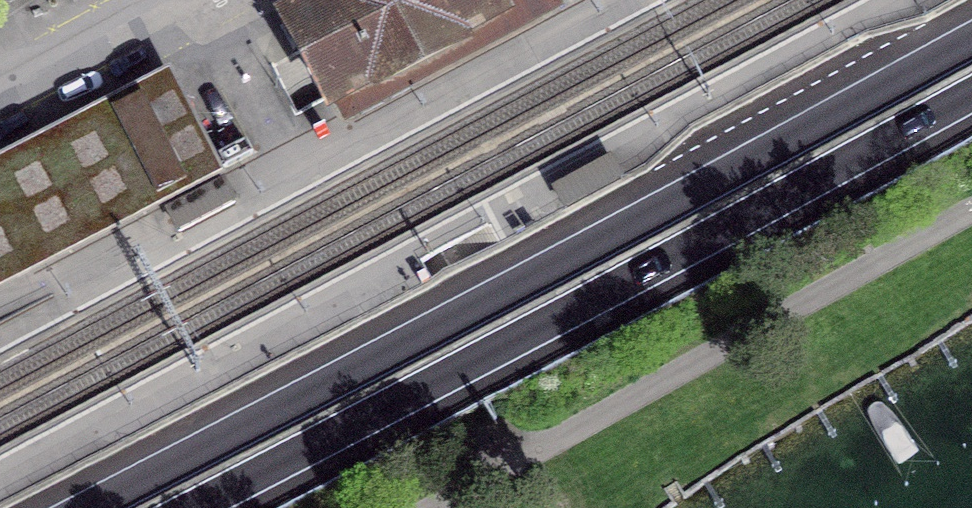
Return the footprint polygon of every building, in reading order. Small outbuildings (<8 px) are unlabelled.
[(286,18),(329,99),(379,73),(380,75),(388,71),(393,81),(450,51),(445,41),(452,37),(451,35),(500,8),(499,4),(507,0),(321,0),(286,18)] [(167,65),(0,153),(0,284),(221,168),(167,65)] [(222,179),(167,207),(179,230),(233,201),(222,179)]
